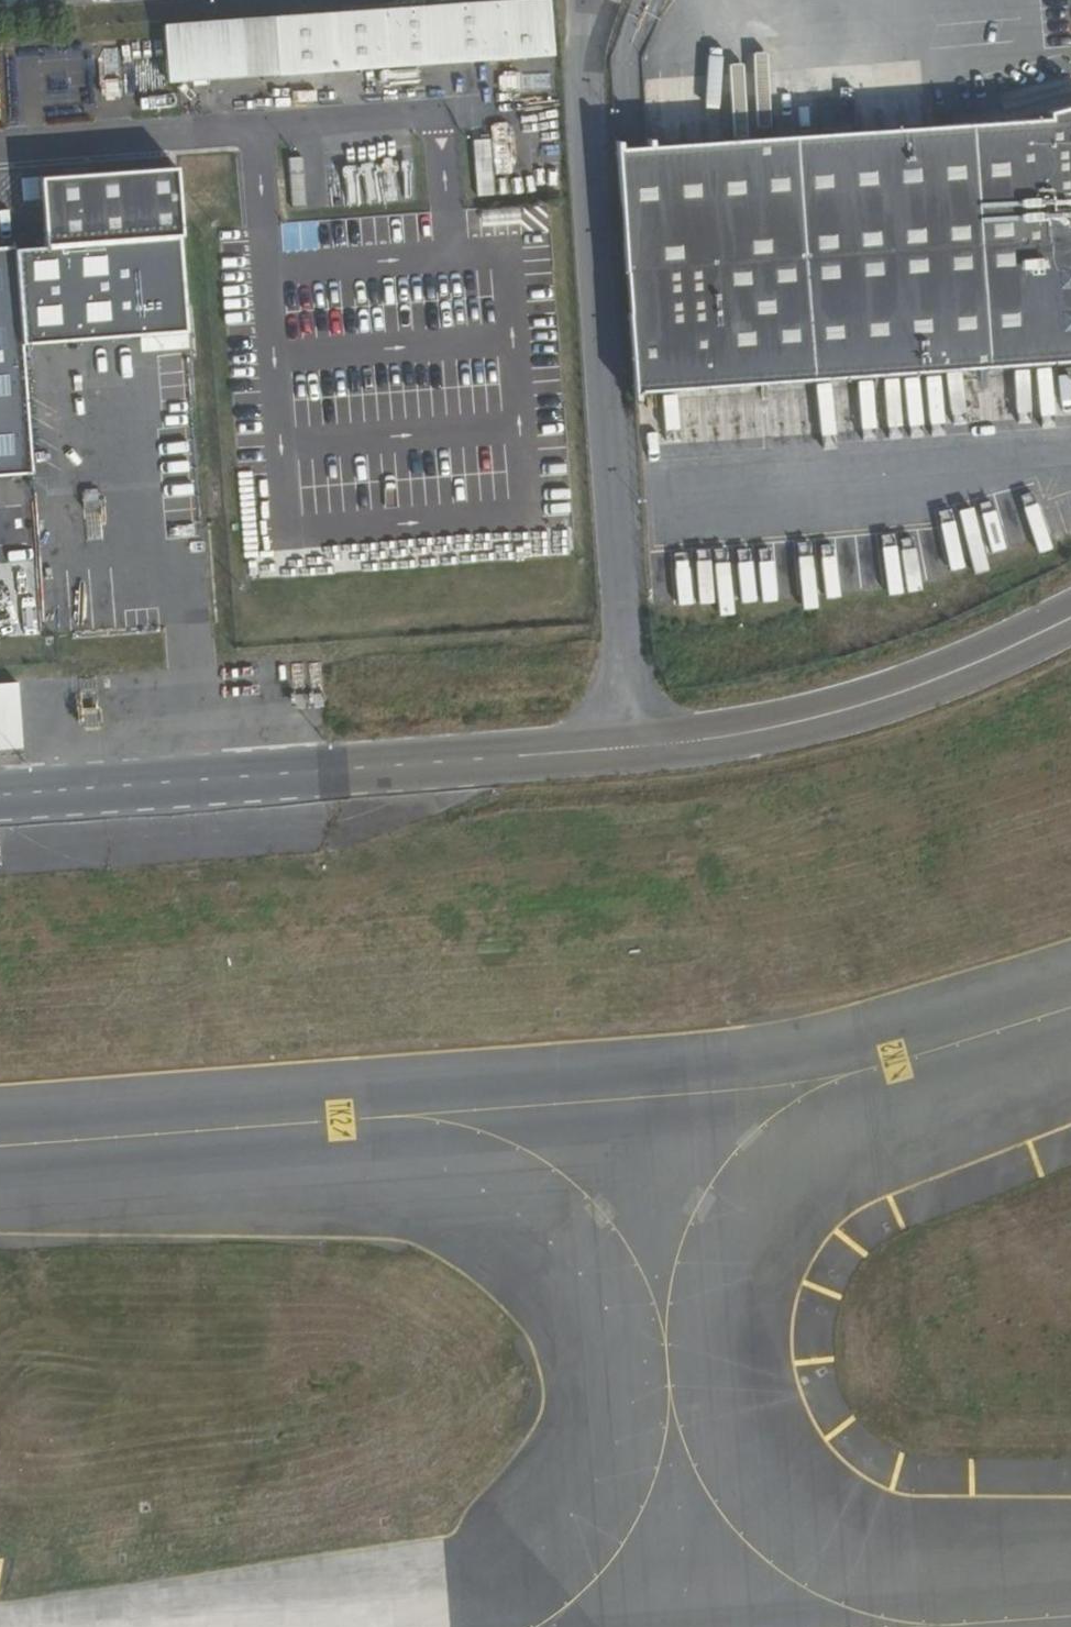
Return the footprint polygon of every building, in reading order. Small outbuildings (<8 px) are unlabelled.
[(552,57),(548,0),(513,0),(162,25),(165,84),(552,57)] [(1069,362),(1070,362),(1070,107),(1045,115),(1048,121),(848,133),(614,149),(623,259),(633,394),(1069,362)] [(542,192),(560,191),(554,135),(538,136),(542,192)] [(168,157),(170,190),(170,191),(197,190),(196,175),(212,174),(211,156),(168,157)] [(156,192),(170,190),(168,157),(154,157),(156,192)] [(290,209),(305,207),(301,159),(285,160),(290,209)] [(92,234),(157,229),(150,164),(86,169),(88,182),(71,182),(73,202),(88,201),(92,234)] [(31,469),(18,314),(182,300),(178,235),(0,248),(0,472),(31,469)] [(44,632),(36,562),(0,565),(0,636),(44,632)] [(20,748),(14,683),(0,684),(0,749),(20,748)]
